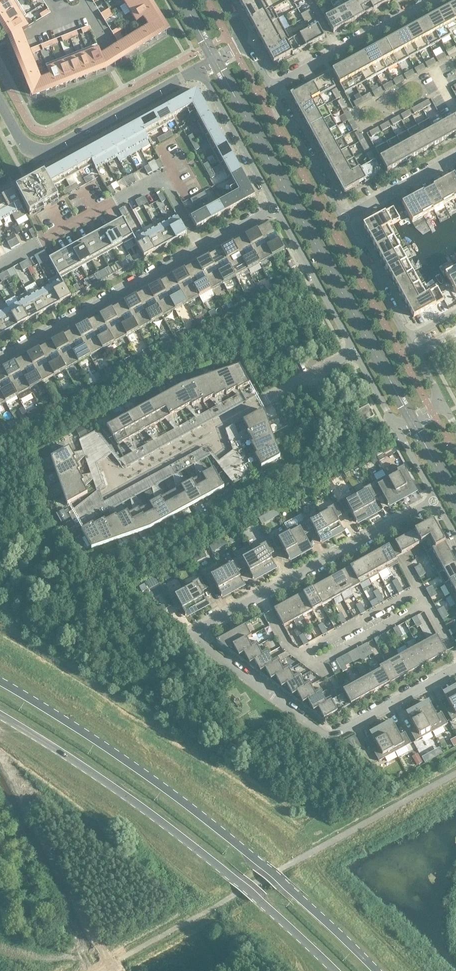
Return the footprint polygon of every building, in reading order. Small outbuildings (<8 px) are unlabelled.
[(0,5),(0,18),(20,6),(16,0),(9,0),(0,5)] [(145,0),(131,0),(124,4),(130,13),(147,3),(145,0)] [(244,10),(263,0),(238,0),(244,10)] [(244,10),(250,21),(268,11),(268,10),(263,0),(244,10)] [(343,3),(353,21),(363,16),(355,0),(342,0),(343,3)] [(368,0),(355,0),(363,16),(364,15),(372,10),(373,11),(373,10),(368,0)] [(381,0),(368,0),(373,10),(383,5),(381,0)] [(454,3),(446,7),(447,8),(444,10),(444,8),(444,9),(444,10),(438,13),(448,32),(455,27),(455,2),(454,3)] [(152,12),(147,3),(130,13),(136,23),(143,19),(142,18),(152,12)] [(353,21),(343,3),(333,8),(343,27),(353,21)] [(20,6),(0,18),(0,20),(5,28),(22,17),(25,15),(20,6)] [(272,8),(268,10),(268,11),(250,21),(255,31),(278,19),(272,8)] [(343,27),(333,8),(322,14),(333,33),(343,27)] [(108,9),(100,14),(102,18),(110,12),(108,9)] [(50,13),(48,10),(39,15),(41,19),(50,13)] [(300,15),(302,19),(311,15),(309,10),(300,15)] [(112,16),(110,12),(102,18),(104,21),(112,16)] [(148,27),(143,30),(131,37),(137,48),(148,41),(164,31),(152,12),(142,18),(143,19),(148,27)] [(434,15),(427,19),(439,41),(450,35),(448,32),(438,13),(437,14),(436,13),(436,14),(434,15),(433,14),(434,15)] [(313,19),(311,15),(302,19),(305,24),(313,19)] [(28,27),(22,17),(5,28),(11,38),(28,27)] [(423,21),(417,25),(429,47),(439,41),(427,19),(426,20),(426,18),(425,19),(426,20),(423,21),(423,20),(423,21)] [(284,30),(278,19),(255,31),(261,42),(284,30)] [(413,27),(406,30),(418,53),(429,47),(417,25),(416,25),(415,24),(415,25),(413,27),(412,26),(413,27)] [(317,25),(299,35),(306,47),(324,37),(317,25)] [(120,27),(111,33),(113,36),(115,35),(119,33),(122,31),(120,27)] [(289,40),(284,30),(261,42),(267,52),(285,42),(289,40)] [(402,33),(396,36),(408,58),(418,53),(406,30),(405,31),(405,30),(404,30),(405,31),(402,33),(402,31),(402,32),(402,33)] [(12,41),(15,49),(22,66),(33,61),(30,54),(29,50),(27,45),(23,35),(12,41)] [(292,39),(299,51),(306,47),(299,35),(292,39)] [(392,38),(385,42),(397,64),(408,58),(396,36),(395,37),(394,36),(394,37),(392,38),(391,37),(392,38)] [(137,48),(131,37),(124,41),(120,44),(116,47),(108,51),(113,62),(121,57),(137,48)] [(285,42),(291,53),(291,54),(292,55),(299,51),(292,39),(289,40),(285,42)] [(273,63),(291,54),(291,53),(285,42),(267,52),(273,63)] [(381,44),(374,48),(387,70),(397,64),(385,42),(384,43),(383,42),(384,43),(381,44),(380,43),(381,44)] [(105,67),(96,45),(86,49),(94,71),(105,67)] [(370,50),(364,54),(376,76),(387,70),(374,48),(373,48),(373,47),(372,48),(373,49),(371,50),(370,49),(370,50)] [(452,48),(445,52),(448,56),(454,53),(452,48)] [(94,71),(86,49),(76,53),(84,75),(94,71)] [(84,75),(76,53),(66,57),(74,79),(84,75)] [(360,56),(353,59),(365,81),(376,76),(364,54),(363,54),(362,53),(362,54),(360,56),(359,55),(360,56)] [(435,57),(437,62),(444,59),(441,54),(435,57)] [(74,79),(66,57),(55,61),(64,83),(74,79)] [(349,62),(343,65),(355,87),(365,81),(353,59),(352,60),(352,59),(351,59),(352,60),(349,61),(349,60),(349,61),(349,62)] [(424,63),(427,68),(433,64),(431,60),(424,63)] [(38,75),(33,61),(22,66),(27,78),(34,95),(54,87),(50,76),(49,76),(40,80),(38,75)] [(64,83),(55,61),(45,65),(49,76),(50,76),(54,87),(64,83)] [(339,67),(332,71),(344,93),(355,87),(343,65),(342,66),(341,65),(341,66),(339,67),(338,66),(339,67)] [(414,69),(416,74),(423,70),(420,65),(414,69)] [(403,75),(406,79),(412,76),(409,71),(403,75)] [(309,83),(310,85),(316,96),(319,95),(334,87),(327,74),(326,74),(325,73),(325,74),(325,75),(323,76),(322,75),(323,76),(309,83)] [(392,81),(395,85),(401,82),(399,77),(392,81)] [(382,86),(384,91),(391,88),(388,83),(382,86)] [(316,96),(310,85),(304,89),(303,88),(304,89),(301,90),(301,89),(300,89),(301,90),(291,96),(295,103),(294,103),(294,104),(295,103),(296,106),(295,106),(296,106),(297,107),(316,96)] [(371,92),(374,97),(380,93),(378,89),(371,92)] [(196,90),(186,96),(176,102),(182,112),(192,107),(194,111),(199,108),(200,110),(206,108),(196,90)] [(340,97),(337,91),(332,93),(335,100),(340,97)] [(367,94),(361,98),(363,103),(370,99),(367,94)] [(325,106),(319,95),(316,96),(297,107),(300,113),(299,114),(301,114),(302,116),(301,117),(302,116),(303,118),(325,106)] [(363,103),(361,98),(355,101),(357,106),(363,103)] [(346,108),(343,101),(338,104),(341,110),(346,108)] [(428,106),(425,101),(419,105),(422,109),(428,106)] [(182,112),(176,102),(166,107),(174,120),(172,117),(182,112)] [(422,109),(419,105),(413,108),(416,113),(422,109)] [(331,116),(325,106),(303,118),(303,119),(302,119),(302,120),(303,119),(305,122),(304,122),(305,122),(309,128),(331,116)] [(174,120),(166,107),(152,115),(160,128),(174,120)] [(210,115),(206,108),(200,110),(199,108),(194,111),(199,121),(196,122),(197,123),(210,115)] [(402,114),(405,119),(411,115),(409,110),(402,114)] [(352,118),(348,112),(344,115),(347,121),(352,118)] [(160,128),(152,115),(138,122),(148,140),(146,135),(160,128)] [(218,130),(210,115),(197,123),(204,137),(218,130)] [(336,127),(331,116),(309,128),(309,130),(308,130),(309,130),(311,132),(310,133),(311,133),(314,139),(336,127)] [(392,119),(394,124),(401,121),(398,116),(392,119)] [(453,117),(444,123),(441,117),(430,123),(440,142),(446,139),(447,140),(446,138),(449,137),(449,138),(455,135),(455,122),(453,117)] [(428,120),(417,126),(429,148),(430,147),(431,148),(431,147),(433,146),(434,147),(433,146),(440,142),(430,123),(428,120)] [(148,140),(138,122),(128,128),(137,146),(148,140)] [(390,127),(388,122),(381,125),(384,130),(390,127)] [(358,129),(354,123),(349,125),(353,132),(358,129)] [(429,148),(417,126),(407,131),(419,154),(420,153),(420,154),(421,154),(420,153),(423,151),(423,152),(423,151),(429,148)] [(342,137),(336,127),(314,139),(315,140),(314,141),(315,140),(316,143),(315,143),(316,144),(317,143),(320,149),(342,137)] [(140,150),(137,146),(128,128),(117,134),(129,156),(140,150)] [(380,132),(377,128),(371,131),(373,136),(380,132)] [(225,144),(218,130),(204,137),(212,151),(225,144)] [(419,154),(407,131),(396,137),(408,159),(409,159),(410,160),(410,159),(412,157),(413,158),(412,157),(419,154)] [(363,139),(360,133),(355,136),(359,142),(363,139)] [(129,156),(117,134),(107,139),(116,157),(119,162),(129,156)] [(348,148),(342,137),(320,149),(321,151),(320,151),(320,152),(321,151),(322,153),(321,154),(322,154),(326,160),(348,148)] [(408,159),(396,137),(385,143),(398,165),(399,164),(399,165),(400,165),(399,164),(402,163),(402,164),(402,163),(408,159)] [(116,157),(107,139),(96,145),(106,163),(116,157)] [(398,165),(385,143),(374,149),(386,171),(388,170),(389,171),(389,170),(391,169),(392,170),(391,169),(398,165)] [(233,158),(225,144),(212,151),(220,165),(233,158)] [(369,150),(366,144),(361,146),(364,153),(369,150)] [(106,163),(96,145),(86,151),(95,169),(106,163)] [(354,158),(348,148),(326,160),(327,161),(325,162),(326,162),(327,162),(328,164),(327,165),(328,164),(332,171),(354,158)] [(95,169),(86,151),(72,159),(79,172),(92,165),(95,169)] [(367,157),(370,163),(375,161),(371,154),(367,157)] [(241,172),(233,158),(220,165),(227,179),(241,172)] [(359,169),(354,158),(332,171),(332,172),(331,172),(331,173),(332,172),(334,174),(333,175),(334,175),(337,181),(357,170),(359,169)] [(79,172),(72,159),(57,166),(65,180),(79,172)] [(162,166),(159,160),(154,162),(158,169),(162,166)] [(375,161),(370,163),(359,169),(357,170),(363,182),(364,183),(377,176),(378,177),(378,176),(380,175),(381,176),(381,175),(380,174),(382,174),(375,161)] [(152,172),(148,165),(144,168),(147,174),(152,172)] [(65,180),(57,166),(43,174),(51,187),(65,180)] [(363,182),(357,170),(337,181),(338,182),(337,183),(338,183),(340,185),(338,186),(339,186),(340,185),(343,192),(354,187),(354,188),(354,186),(356,185),(357,186),(357,185),(363,182)] [(246,181),(241,172),(227,179),(230,178),(234,184),(239,182),(240,184),(246,181)] [(57,199),(51,187),(43,174),(15,189),(29,215),(57,199)] [(89,175),(83,179),(85,183),(92,180),(89,175)] [(443,181),(453,200),(455,198),(455,179),(454,175),(443,181)] [(254,197),(246,181),(240,184),(239,182),(234,184),(238,192),(228,197),(234,208),(254,197)] [(453,200),(443,181),(433,186),(443,205),(453,200)] [(106,188),(110,195),(114,192),(110,186),(106,188)] [(443,205),(433,186),(422,192),(433,211),(443,205)] [(22,209),(12,191),(1,197),(11,215),(22,209)] [(433,211),(422,192),(412,198),(422,217),(433,211)] [(161,193),(157,196),(161,202),(165,200),(161,193)] [(1,197),(0,198),(0,220),(11,215),(1,197)] [(234,208),(228,197),(219,202),(217,199),(217,200),(224,213),(234,208)] [(422,217),(412,198),(401,203),(412,222),(422,217)] [(224,213),(217,200),(203,207),(210,221),(224,213)] [(210,221),(203,207),(188,215),(190,217),(196,229),(210,221)] [(118,210),(122,217),(126,214),(122,208),(118,210)] [(392,208),(385,213),(391,224),(399,220),(392,208)] [(391,224),(385,213),(379,215),(386,227),(387,227),(391,224)] [(386,227),(379,215),(374,218),(380,230),(386,227)] [(186,234),(176,216),(165,222),(175,240),(186,234)] [(132,235),(122,218),(112,224),(123,244),(133,238),(132,235)] [(380,230),(374,218),(362,225),(368,236),(380,230)] [(175,240),(165,222),(155,228),(165,246),(175,240)] [(269,223),(263,226),(256,230),(271,257),(284,250),(269,223)] [(123,244),(112,224),(101,230),(112,250),(123,244)] [(386,227),(380,230),(368,236),(375,248),(393,238),(387,227),(386,227)] [(32,237),(36,235),(33,228),(28,231),(32,237)] [(165,246),(155,228),(144,234),(154,251),(165,246)] [(132,235),(133,238),(140,251),(144,257),(154,251),(144,234),(142,229),(132,235)] [(112,250),(101,230),(91,236),(102,255),(112,250)] [(271,257),(256,230),(244,236),(259,264),(271,257)] [(102,255),(91,236),(80,241),(91,261),(102,255)] [(259,264),(244,236),(232,243),(247,270),(259,264)] [(399,250),(393,238),(375,248),(381,260),(399,250)] [(91,261),(80,241),(70,247),(81,267),(91,261)] [(247,270),(232,243),(220,250),(235,277),(247,270)] [(81,267),(70,247),(59,253),(70,273),(81,267)] [(49,259),(44,250),(35,256),(39,264),(49,259)] [(235,277),(220,250),(208,256),(223,284),(235,277)] [(405,261),(399,250),(381,260),(387,271),(405,261)] [(70,273),(59,253),(49,259),(58,275),(60,278),(70,273)] [(223,284),(208,256),(196,263),(211,290),(223,284)] [(412,273),(405,261),(387,271),(394,283),(412,273)] [(211,290),(196,263),(184,269),(199,297),(211,290)] [(444,273),(455,294),(455,267),(444,273)] [(199,297),(184,269),(172,276),(187,304),(199,297)] [(418,284),(412,273),(394,283),(400,294),(418,284)] [(70,297),(60,278),(58,275),(47,281),(50,285),(59,303),(70,297)] [(187,304),(172,276),(159,283),(174,310),(187,304)] [(262,282),(256,286),(259,292),(265,289),(262,282)] [(174,310),(159,283),(147,289),(162,317),(174,310)] [(424,296),(418,284),(400,294),(406,306),(418,299),(424,296)] [(59,303),(50,285),(39,291),(49,309),(59,303)] [(162,317),(147,289),(135,296),(150,323),(162,317)] [(443,301),(436,289),(429,293),(435,305),(443,301)] [(249,290),(244,293),(247,299),(252,296),(249,290)] [(49,309),(39,291),(29,297),(38,315),(49,309)] [(16,298),(18,303),(28,320),(38,315),(29,297),(26,293),(16,298)] [(435,305),(429,293),(424,296),(430,308),(435,305)] [(150,323),(135,296),(123,303),(138,330),(150,323)] [(430,308),(424,296),(418,299),(424,311),(430,308)] [(424,311),(418,299),(406,306),(413,317),(424,311)] [(28,320),(18,303),(8,308),(17,326),(28,320)] [(138,330),(123,303),(111,309),(126,337),(138,330)] [(0,307),(0,320),(7,332),(17,326),(8,308),(5,304),(0,307)] [(126,337),(111,309),(99,316),(114,343),(126,337)] [(202,315),(197,318),(196,318),(200,325),(206,322),(206,321),(202,315)] [(114,343),(99,316),(87,322),(102,350),(114,343)] [(102,350),(87,322),(75,329),(90,356),(102,350)] [(90,356),(75,329),(63,336),(78,363),(90,356)] [(78,363),(63,336),(50,342),(65,370),(78,363)] [(65,370),(50,342),(38,349),(53,376),(65,370)] [(53,376),(38,349),(26,356),(41,383),(53,376)] [(41,383),(26,356),(14,362),(29,390),(41,383)] [(32,395),(29,390),(14,362),(2,369),(17,396),(20,401),(32,395)] [(239,366),(227,370),(238,391),(249,385),(239,366)] [(2,369),(0,370),(0,394),(5,403),(17,396),(2,369)] [(103,369),(99,371),(98,371),(102,378),(107,375),(103,369)] [(238,391),(227,370),(215,374),(226,395),(237,389),(238,391)] [(226,395),(215,374),(204,378),(215,399),(225,393),(226,395)] [(215,399),(204,378),(192,382),(203,403),(214,397),(215,399)] [(203,403),(192,382),(181,386),(192,407),(202,401),(203,403)] [(192,407),(181,386),(170,392),(180,411),(191,405),(192,407)] [(180,411),(170,392),(160,398),(170,417),(180,411)] [(170,417),(160,398),(149,404),(159,422),(170,417)] [(159,422),(149,404),(139,410),(149,428),(159,422)] [(373,416),(368,406),(357,412),(363,422),(373,416)] [(149,428),(139,410),(128,415),(138,434),(149,428)] [(263,410),(261,411),(243,421),(248,432),(247,433),(267,422),(263,410)] [(138,434),(128,415),(117,421),(128,440),(138,434)] [(128,440),(117,421),(107,427),(117,446),(128,440)] [(271,434),(267,422),(247,433),(252,444),(251,445),(271,434)] [(275,445),(271,434),(251,445),(256,455),(255,456),(275,445)] [(279,457),(275,445),(255,456),(261,467),(279,457)] [(69,448),(52,457),(50,458),(54,470),(75,459),(69,448)] [(391,449),(377,456),(380,461),(381,461),(393,454),(391,449)] [(75,459),(54,470),(58,481),(79,470),(73,460),(75,459)] [(402,467),(386,476),(398,499),(415,490),(402,467),(403,467),(402,467)] [(79,471),(79,470),(58,481),(62,493),(83,482),(77,471),(79,471)] [(213,470),(202,476),(212,494),(223,488),(213,470)] [(212,494),(202,476),(191,481),(202,500),(212,494)] [(398,499),(386,476),(370,485),(376,496),(381,493),(387,505),(398,499)] [(202,500),(191,481),(181,487),(191,506),(202,500)] [(83,482),(62,493),(67,505),(87,494),(81,483),(83,482)] [(376,496),(370,485),(354,493),(367,516),(378,510),(371,499),(376,496)] [(191,506),(181,487),(170,493),(181,511),(191,506)] [(181,511),(170,493),(160,499),(170,517),(181,511)] [(367,516),(354,493),(338,502),(344,514),(350,511),(356,522),(355,522),(356,522),(367,516)] [(170,517),(160,499),(149,504),(159,523),(170,517)] [(159,523),(149,504),(139,510),(138,508),(149,529),(159,523)] [(335,504),(318,513),(331,536),(342,530),(342,529),(342,530),(336,518),(341,515),(335,504)] [(149,529),(138,508),(127,514),(126,512),(137,533),(149,529)] [(137,533),(126,512),(116,518),(115,516),(126,537),(137,533)] [(331,536),(318,513),(303,522),(309,533),(314,530),(320,541),(319,542),(320,542),(331,536)] [(126,537),(115,516),(104,522),(104,520),(103,520),(114,541),(126,537)] [(114,541),(103,520),(93,526),(92,524),(103,545),(114,541)] [(309,533),(303,522),(287,530),(299,553),(311,547),(310,547),(304,536),(309,533)] [(444,544),(432,522),(394,543),(401,555),(421,544),(426,553),(444,544)] [(71,524),(67,527),(71,535),(76,532),(71,524)] [(103,545),(92,524),(81,530),(91,549),(103,545)] [(299,553),(287,530),(271,539),(277,550),(282,548),(288,559),(299,553)] [(267,541),(251,550),(263,573),(275,567),(275,566),(274,566),(268,555),(273,552),(267,541)] [(450,554),(444,544),(426,553),(432,564),(450,554)] [(398,564),(388,546),(378,552),(388,569),(398,564)] [(263,573),(251,550),(235,558),(241,570),(246,567),(252,578),(252,579),(263,573)] [(196,562),(201,559),(197,552),(192,555),(196,562)] [(388,569),(378,552),(369,557),(378,575),(388,569)] [(455,565),(450,554),(432,564),(438,575),(455,565)] [(378,575),(369,557),(359,562),(369,580),(378,575)] [(241,570),(235,558),(219,567),(232,590),(243,584),(243,583),(243,584),(236,572),(241,570)] [(369,580),(359,562),(350,567),(359,585),(369,580)] [(420,565),(414,568),(416,573),(423,569),(420,565)] [(455,565),(438,575),(444,585),(455,578),(455,566),(455,565)] [(232,590),(219,567),(203,576),(209,587),(215,584),(221,596),(220,596),(221,596),(232,590)] [(359,585),(350,567),(340,573),(350,590),(359,585)] [(425,574),(423,569),(416,573),(419,577),(425,574)] [(350,590),(340,573),(331,578),(340,595),(350,590)] [(200,578),(183,587),(196,610),(207,603),(201,592),(206,589),(200,578)] [(340,595),(331,578),(321,583),(331,600),(340,595)] [(444,585),(449,596),(455,592),(455,578),(444,585)] [(400,585),(396,579),(392,582),(395,588),(400,585)] [(331,600),(321,583),(312,588),(321,606),(331,600)] [(403,591),(400,585),(395,588),(398,594),(403,591)] [(432,586),(425,589),(428,594),(434,590),(432,586)] [(196,610),(183,587),(167,596),(173,607),(179,604),(185,615),(184,616),(185,616),(196,610)] [(321,606),(312,588),(302,593),(312,611),(321,606)] [(373,592),(376,598),(381,596),(377,590),(373,592)] [(437,595),(434,590),(428,594),(430,598),(437,595)] [(312,611),(302,593),(293,598),(302,616),(312,611)] [(384,602),(381,596),(376,598),(379,604),(384,602)] [(302,616),(293,598),(283,604),(293,621),(302,616)] [(293,621),(283,604),(274,609),(283,627),(293,621)] [(443,607),(437,610),(439,615),(446,611),(443,607)] [(448,616),(446,611),(439,615),(442,619),(448,616)] [(251,636),(245,625),(215,641),(226,649),(246,638),(246,639),(251,636)] [(448,631),(450,635),(455,632),(455,630),(454,627),(448,631)] [(436,635),(426,641),(436,658),(446,653),(436,635)] [(246,638),(226,649),(237,657),(256,646),(257,647),(259,645),(256,641),(249,645),(246,639),(246,638)] [(436,658),(426,641),(417,646),(427,663),(436,658)] [(256,646),(237,657),(248,665),(267,654),(269,653),(267,649),(260,653),(257,647),(256,646)] [(427,663),(417,646),(407,651),(417,668),(427,663)] [(362,653),(359,647),(354,650),(358,656),(362,653)] [(417,668),(407,651),(398,656),(408,674),(417,668)] [(366,659),(362,653),(358,656),(361,662),(366,659)] [(267,654),(248,665),(258,673),(278,662),(280,661),(277,657),(270,660),(267,654)] [(408,674),(398,656),(389,661),(398,679),(408,674)] [(344,664),(340,657),(335,660),(339,666),(344,664)] [(398,679),(389,661),(379,667),(389,684),(398,679)] [(278,662),(258,673),(269,681),(288,670),(290,669),(288,664),(281,668),(278,662)] [(347,670),(344,664),(339,666),(342,672),(347,670)] [(389,684),(379,667),(370,672),(379,689),(389,684)] [(288,670),(269,681),(279,688),(299,678),(301,677),(299,672),(292,676),(288,670)] [(379,689),(370,672),(360,677),(370,694),(379,689)] [(370,694),(360,677),(351,682),(360,700),(370,694)] [(299,678),(279,688),(290,696),(310,686),(312,685),(309,680),(302,684),(299,678)] [(360,700),(351,682),(341,687),(344,694),(345,693),(351,705),(360,700)] [(310,686),(290,696),(301,704),(320,694),(322,693),(320,688),(313,692),(310,686)] [(455,689),(444,696),(450,707),(445,710),(451,721),(455,719),(455,691),(455,689)] [(345,693),(344,694),(333,700),(311,712),(322,720),(351,705),(345,693)] [(320,694),(301,704),(311,712),(333,700),(330,696),(324,700),(320,694)] [(430,703),(418,710),(431,733),(447,724),(441,712),(436,715),(430,704),(430,703)] [(431,733),(418,710),(407,716),(408,716),(414,727),(409,730),(415,741),(431,733)] [(393,723),(382,730),(394,753),(411,744),(404,732),(399,735),(393,724),(393,723)] [(394,753),(382,730),(370,736),(371,736),(377,747),(372,750),(378,761),(394,753)] [(361,746),(357,739),(351,742),(355,749),(361,746)] [(433,751),(427,754),(429,759),(436,756),(433,751)] [(418,755),(412,758),(416,764),(421,761),(418,755)]
